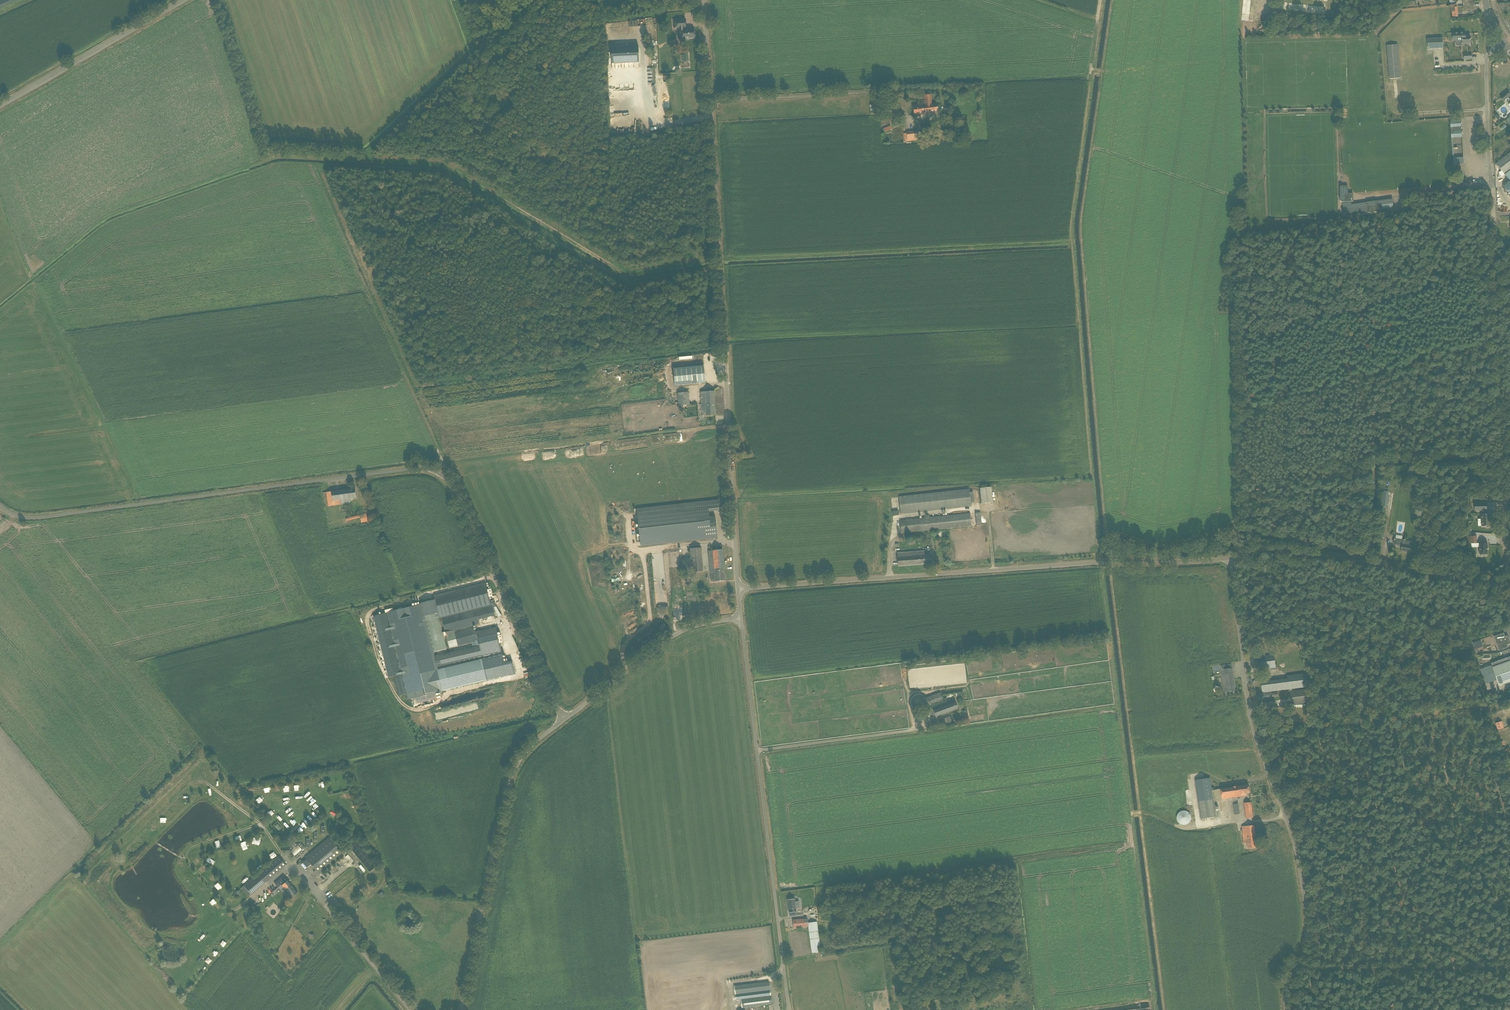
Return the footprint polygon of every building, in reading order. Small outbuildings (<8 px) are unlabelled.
[(680,20),(673,20),(674,28),(679,28),(679,31),(679,32),(682,31),(683,40),(689,40),(689,39),(695,38),(695,30),(685,31),(685,28),(686,28),(685,21),(680,21),(680,20)] [(1470,37),(1466,37),(1466,33),(1453,34),(1453,41),(1455,41),(1455,42),(1462,42),(1462,44),(1471,44),(1470,37)] [(1427,39),(1428,49),(1443,48),(1443,38),(1427,39)] [(1386,46),(1389,79),(1400,78),(1398,45),(1386,46)] [(638,46),(611,47),(612,64),(639,63),(638,46)] [(1500,98),(1503,101),(1509,95),(1507,92),(1500,98)] [(924,96),(925,102),(926,114),(938,113),(937,104),(932,104),(931,95),(924,96)] [(926,114),(925,102),(919,103),(919,106),(913,106),(914,115),(926,114)] [(1450,118),(1451,138),(1462,137),(1461,121),(1455,121),(1454,118),(1450,118)] [(965,131),(964,124),(949,125),(950,133),(965,131)] [(918,132),(907,133),(908,141),(920,140),(919,138),(922,138),(922,135),(919,135),(918,132)] [(1505,174),(1509,171),(1509,154),(1497,164),(1505,174)] [(1349,213),(1350,216),(1378,212),(1377,206),(1378,206),(1378,204),(1377,204),(1376,201),(1350,205),(1350,201),(1353,200),(1352,192),(1347,193),(1346,188),(1347,188),(1346,187),(1345,186),(1340,187),(1339,187),(1338,188),(1339,189),(1338,189),(1339,189),(1340,200),(1340,201),(1341,202),(1343,202),(1343,206),(1344,213),(1349,213)] [(704,366),(674,369),(675,386),(705,383),(704,366)] [(702,411),(706,410),(707,415),(716,415),(714,392),(701,392),(702,411)] [(689,393),(678,394),(679,406),(690,405),(689,393)] [(981,504),(993,502),(991,487),(979,489),(981,504)] [(350,499),(357,498),(355,488),(327,492),(329,506),(350,503),(350,499)] [(973,492),(970,492),(969,490),(899,497),(901,514),(971,506),(971,503),(974,503),(973,492)] [(671,505),(637,509),(641,546),(717,537),(715,517),(710,517),(710,516),(709,516),(708,512),(719,510),(718,500),(671,505)] [(1487,503),(1474,503),(1475,511),(1481,511),(1482,527),(1486,527),(1489,527),(1490,527),(1491,526),(1490,514),(1487,515),(1487,511),(1487,503)] [(366,513),(360,515),(360,518),(362,523),(368,521),(366,513)] [(900,521),(901,533),(972,526),(970,514),(900,521)] [(1401,551),(1411,553),(1412,546),(1412,542),(1405,541),(1405,540),(1395,539),(1394,539),(1393,544),(1402,546),(1401,551)] [(1487,543),(1479,543),(1479,547),(1480,555),(1488,555),(1487,543)] [(690,549),(692,573),(703,572),(701,548),(690,549)] [(722,550),(708,551),(710,573),(714,572),(715,582),(725,581),(722,550)] [(930,555),(924,555),(924,552),(898,553),(899,566),(931,563),(930,555)] [(485,583),(434,596),(435,601),(438,613),(435,614),(436,618),(439,617),(440,622),(442,621),(442,618),(491,606),(488,597),(493,596),(491,589),(487,590),(485,583)] [(442,621),(440,622),(439,617),(436,618),(435,614),(438,613),(435,601),(387,613),(407,694),(408,700),(415,698),(417,704),(437,699),(436,693),(487,680),(514,674),(512,662),(507,663),(506,657),(503,658),(502,655),(482,660),(481,656),(501,651),(499,644),(503,643),(500,632),(496,633),(495,626),(475,631),(474,628),(473,628),(473,626),(479,625),(478,620),(495,616),(493,605),(491,606),(442,618),(442,621)] [(387,613),(374,616),(389,678),(395,676),(399,696),(407,694),(387,613)] [(1494,637),(1497,645),(1500,643),(1503,649),(1508,647),(1507,645),(1509,644),(1509,641),(1509,639),(1507,636),(1505,636),(1504,633),(1494,637)] [(1263,656),(1258,657),(1259,670),(1271,668),(1271,670),(1275,669),(1276,669),(1274,656),(1274,655),(1263,656)] [(1491,663),(1492,665),(1493,668),(1494,673),(1497,680),(1499,686),(1509,682),(1509,657),(1491,663)] [(1227,665),(1220,666),(1223,687),(1226,686),(1227,692),(1230,692),(1235,691),(1232,669),(1232,664),(1227,665)] [(1486,667),(1480,669),(1483,677),(1485,684),(1497,680),(1494,673),(1493,668),(1492,665),(1486,667)] [(1292,675),(1287,676),(1288,677),(1288,679),(1289,689),(1290,692),(1292,705),(1309,703),(1308,689),(1292,691),(1292,689),(1307,687),(1306,673),(1292,675)] [(1276,680),(1261,682),(1262,693),(1277,691),(1276,680)] [(928,706),(943,701),(940,693),(925,698),(928,706)] [(936,717),(958,709),(955,702),(947,705),(945,701),(927,708),(931,717),(935,715),(936,717)] [(949,716),(944,718),(946,726),(952,724),(949,716)] [(1502,721),(1495,723),(1497,730),(1504,728),(1502,721)] [(1195,780),(1201,819),(1216,816),(1214,800),(1246,795),(1246,794),(1250,793),(1249,785),(1212,790),(1210,778),(1195,780)] [(1244,803),(1247,819),(1253,818),(1251,802),(1244,803)] [(1183,825),(1184,825),(1185,825),(1186,825),(1188,824),(1189,823),(1191,821),(1191,820),(1191,818),(1191,816),(1191,815),(1190,814),(1189,813),(1189,812),(1187,811),(1185,811),(1184,811),(1182,811),(1181,812),(1179,813),(1178,814),(1178,815),(1177,816),(1177,817),(1177,819),(1177,821),(1178,822),(1179,823),(1180,824),(1181,825),(1183,825)] [(306,819),(302,822),(305,828),(310,825),(306,819)] [(1247,843),(1248,848),(1256,848),(1254,825),(1242,826),(1244,843),(1247,843)] [(254,837),(252,843),(259,846),(261,839),(254,837)] [(343,854),(329,838),(305,858),(319,874),(343,854)] [(295,842),(288,848),(297,859),(304,853),(302,850),(305,848),(300,842),(297,845),(295,842)] [(241,888),(248,896),(285,865),(278,857),(241,888)] [(274,883),(289,900),(298,892),(283,876),(274,883)] [(231,905),(235,902),(231,897),(227,901),(231,905)] [(794,899),(788,900),(790,916),(796,915),(796,913),(797,912),(796,908),(800,907),(799,901),(794,902),(794,899)] [(804,919),(793,920),(793,927),(793,928),(808,927),(812,953),(821,952),(819,937),(818,927),(817,922),(808,923),(808,921),(805,921),(804,919)] [(228,931),(231,933),(238,926),(235,924),(228,931)] [(772,1004),(769,982),(734,986),(736,1000),(741,999),(742,1008),(772,1004)]
